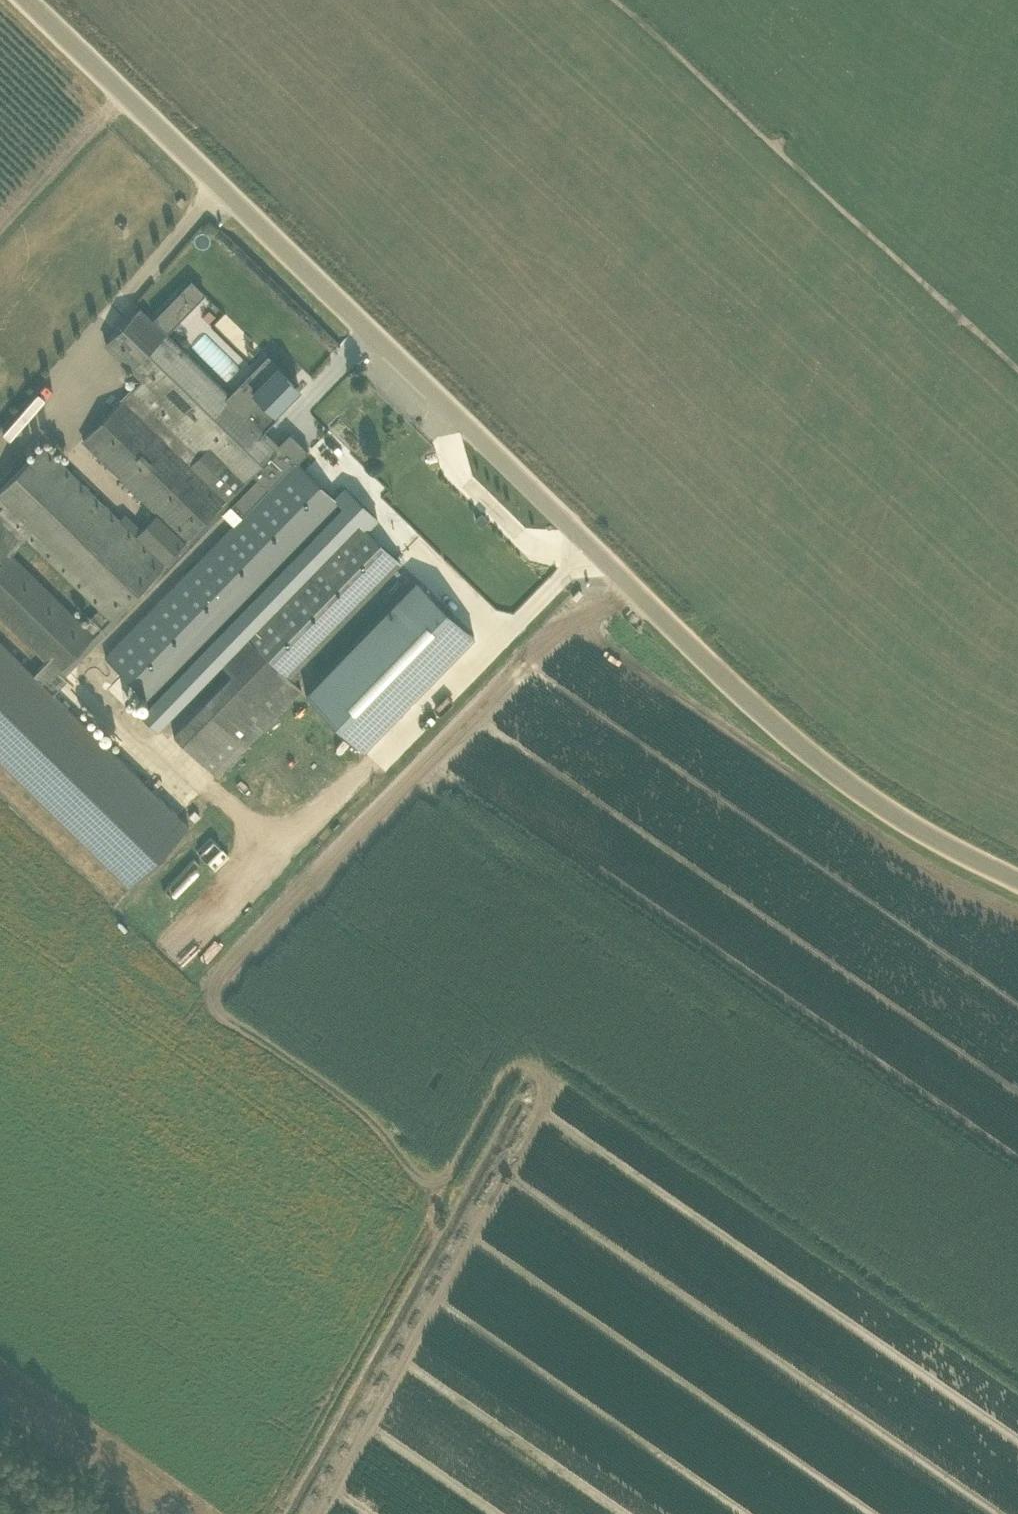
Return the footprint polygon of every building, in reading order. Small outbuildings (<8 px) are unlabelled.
[(180,198),(176,201),(182,206),(185,203),(187,201),(181,195),(180,198)] [(191,278),(153,318),(166,331),(204,291),(191,278)] [(211,321),(216,315),(221,320),(228,313),(216,301),(203,314),(211,321)] [(140,306),(103,343),(141,380),(82,440),(157,513),(136,534),(43,443),(25,462),(20,457),(0,478),(0,613),(47,659),(33,673),(0,641),(0,760),(130,886),(189,826),(53,693),(67,678),(64,675),(257,477),(252,472),(279,444),(264,429),(265,429),(247,411),(166,331),(153,318),(140,306)] [(279,415),(275,411),(299,387),(277,365),(253,390),(260,397),(247,411),(265,429),(279,415)] [(152,700),(263,587),(342,505),(296,461),(217,542),(106,655),(152,700)] [(217,776),(302,689),(288,675),(400,561),(358,520),(220,661),(232,673),(173,733),(217,776)] [(416,577),(305,691),(363,747),(474,633),(416,577)]
